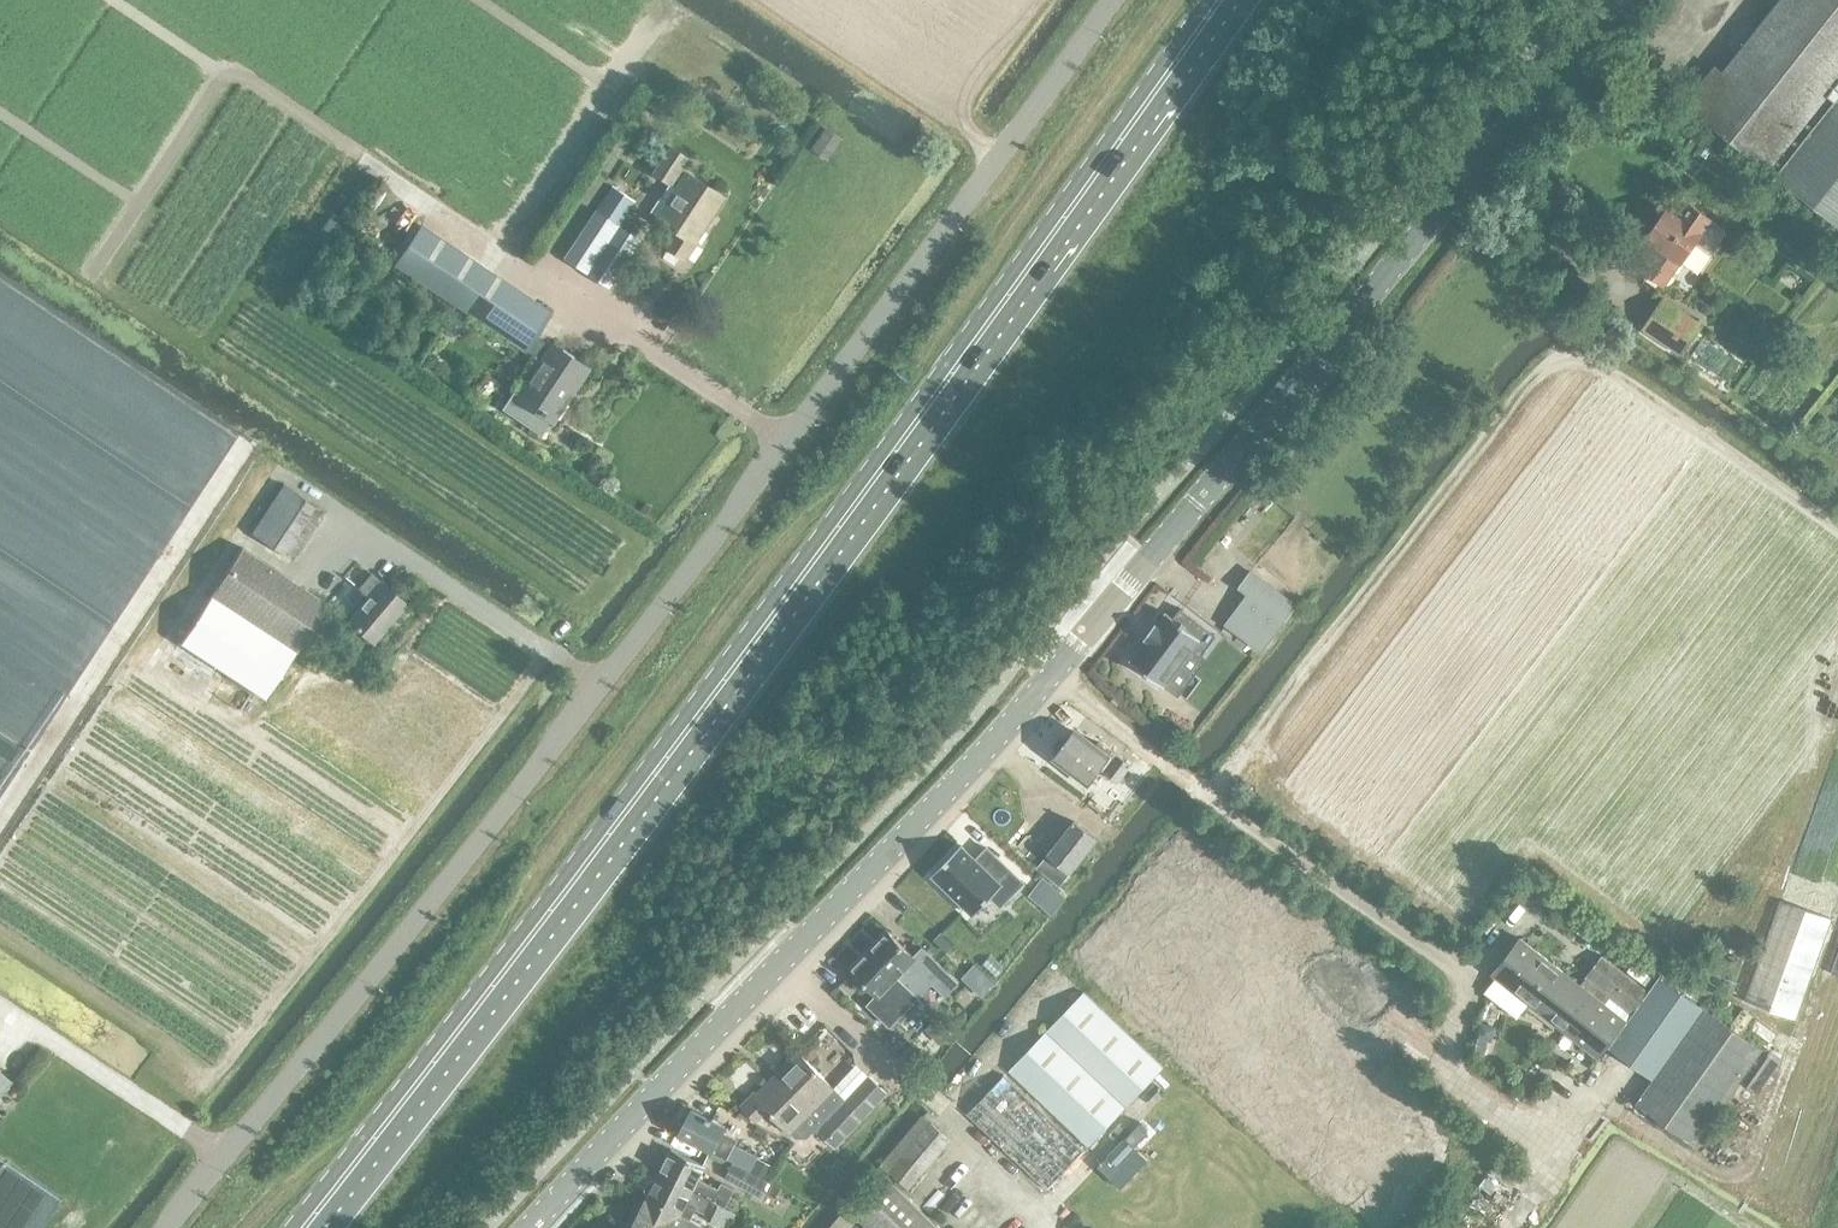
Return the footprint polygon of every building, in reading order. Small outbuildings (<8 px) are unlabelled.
[(1685,103),(1837,224),(1837,0),(1778,0),(1722,71),(1715,65),(1685,103)] [(811,148),(830,155),(840,132),(821,124),(811,148)] [(1707,157),(1712,149),(1702,142),(1696,149),(1707,157)] [(696,240),(694,239),(723,195),(680,168),(688,156),(669,144),(650,172),(669,185),(670,183),(674,186),(653,218),(672,230),(663,243),(684,257),(696,240)] [(619,225),(635,200),(612,185),(596,210),(595,209),(563,258),(608,288),(641,239),(619,225)] [(1664,286),(1681,262),(1683,263),(1696,243),(1711,253),(1727,229),(1710,218),(1711,217),(1691,203),(1680,218),(1665,208),(1645,237),(1657,245),(1641,269),(1664,286)] [(538,358),(514,393),(512,391),(501,408),(540,434),(550,418),(553,420),(588,367),(549,341),(548,343),(533,334),(549,310),(420,224),(394,264),(523,350),(524,348),(538,358)] [(661,243),(655,253),(680,268),(686,259),(661,243)] [(1641,328),(1681,354),(1703,322),(1663,296),(1641,328)] [(1703,337),(1691,356),(1719,375),(1731,356),(1703,337)] [(283,483),(251,532),(295,561),(327,512),(283,483)] [(266,699),(297,652),(328,603),(241,546),(179,642),(266,699)] [(1261,649),(1295,603),(1252,571),(1240,586),(1249,593),(1226,623),(1261,649)] [(365,595),(345,618),(373,642),(407,604),(370,572),(356,588),(365,595)] [(1148,677),(1162,689),(1163,688),(1172,695),(1217,638),(1182,610),(1174,619),(1166,613),(1166,614),(1166,615),(1158,626),(1156,624),(1143,641),(1144,642),(1130,659),(1129,661),(1128,660),(1127,661),(1145,675),(1143,677),(1146,679),(1148,677)] [(1090,783),(1102,768),(1105,771),(1104,772),(1117,782),(1131,764),(1114,751),(1110,757),(1075,730),(1055,756),(1090,783)] [(1074,820),(1036,867),(1059,886),(1070,872),(1071,872),(1098,839),(1074,820)] [(961,844),(932,874),(973,914),(991,895),(1000,903),(1023,880),(988,846),(986,847),(991,852),(982,860),(978,856),(976,858),(961,844)] [(1795,1014),(1828,912),(1779,896),(1746,998),(1795,1014)] [(1528,928),(1521,937),(1492,974),(1558,1025),(1586,988),(1528,943),(1536,934),(1528,928)] [(932,981),(945,994),(958,981),(923,946),(914,955),(889,930),(869,949),(917,996),(932,981)] [(928,1008),(917,997),(917,996),(869,949),(850,969),(878,996),(885,990),(906,1009),(907,1008),(919,1018),(928,1008)] [(1598,1056),(1606,1046),(1657,977),(1650,972),(1641,983),(1623,969),(1603,953),(1584,977),(1604,992),(1600,999),(1586,988),(1558,1025),(1598,1056)] [(983,992),(995,978),(974,960),(962,973),(983,992)] [(1606,1046),(1653,1078),(1636,1103),(1695,1144),(1762,1049),(1703,1007),(1704,1005),(1688,994),(1685,999),(1657,977),(1606,1046)] [(1088,1145),(1164,1065),(1084,990),(1008,1070),(1088,1145)] [(790,1134),(792,1133),(796,1137),(808,1138),(816,1129),(835,1148),(888,1093),(868,1074),(845,1099),(836,1089),(798,1051),(756,1094),(754,1092),(741,1104),(757,1121),(767,1111),(790,1134)] [(9,1080),(0,1071),(0,1091),(9,1080)] [(966,1112),(1046,1188),(1082,1150),(1002,1074),(966,1112)] [(762,1176),(763,1175),(770,1162),(734,1144),(738,1138),(725,1132),(728,1126),(692,1108),(679,1134),(715,1152),(714,1153),(762,1176)] [(909,1189),(951,1139),(923,1115),(881,1166),(909,1189)] [(672,1148),(671,1150),(659,1172),(693,1190),(727,1206),(734,1191),(720,1183),(718,1187),(699,1178),(706,1166),(672,1148)] [(759,1194),(767,1179),(732,1162),(724,1177),(759,1194)] [(659,1172),(647,1196),(691,1218),(696,1208),(705,1212),(703,1216),(719,1223),(725,1226),(733,1209),(727,1206),(693,1190),(659,1172)] [(906,1192),(892,1180),(858,1216),(870,1227),(942,1227),(906,1192)] [(691,1218),(647,1196),(630,1227),(700,1227),(702,1224),(691,1218)] [(856,1225),(843,1211),(828,1227),(861,1227),(857,1224),(856,1225)]
